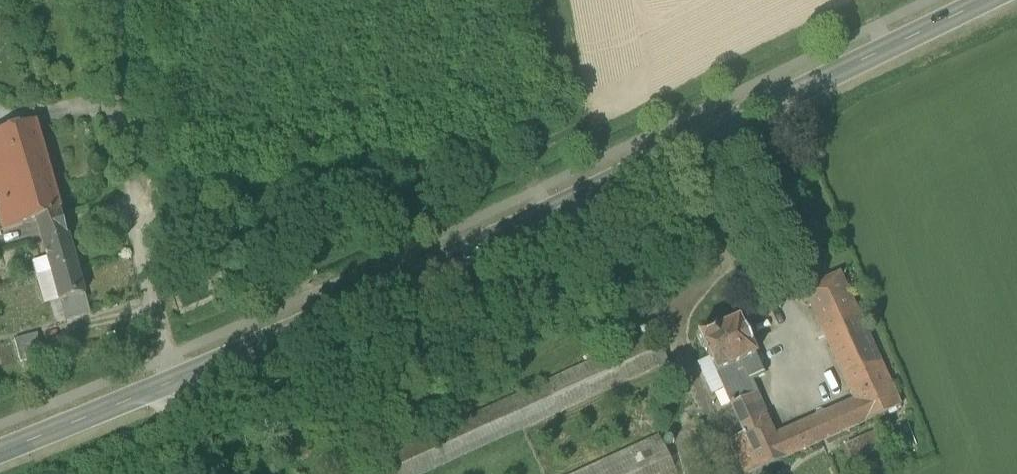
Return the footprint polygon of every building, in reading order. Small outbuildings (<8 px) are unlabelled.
[(76,266),(67,238),(61,214),(35,123),(0,133),(0,223),(2,231),(37,221),(44,244),(52,273),(65,319),(89,313),(76,266)] [(743,434),(760,470),(863,423),(900,407),(839,274),(803,290),(854,402),(775,438),(748,380),(763,374),(755,356),(740,362),(715,374),(743,434)] [(703,347),(715,374),(740,362),(755,356),(750,346),(752,345),(744,329),(743,330),(738,319),(715,330),(714,328),(696,337),(701,348),(703,347)] [(15,340),(21,363),(44,357),(38,334),(15,340)] [(668,363),(655,334),(349,473),(426,473),(668,363)] [(744,473),(752,473),(760,470),(743,434),(728,441),(744,473)] [(658,437),(578,473),(675,473),(658,437)]
